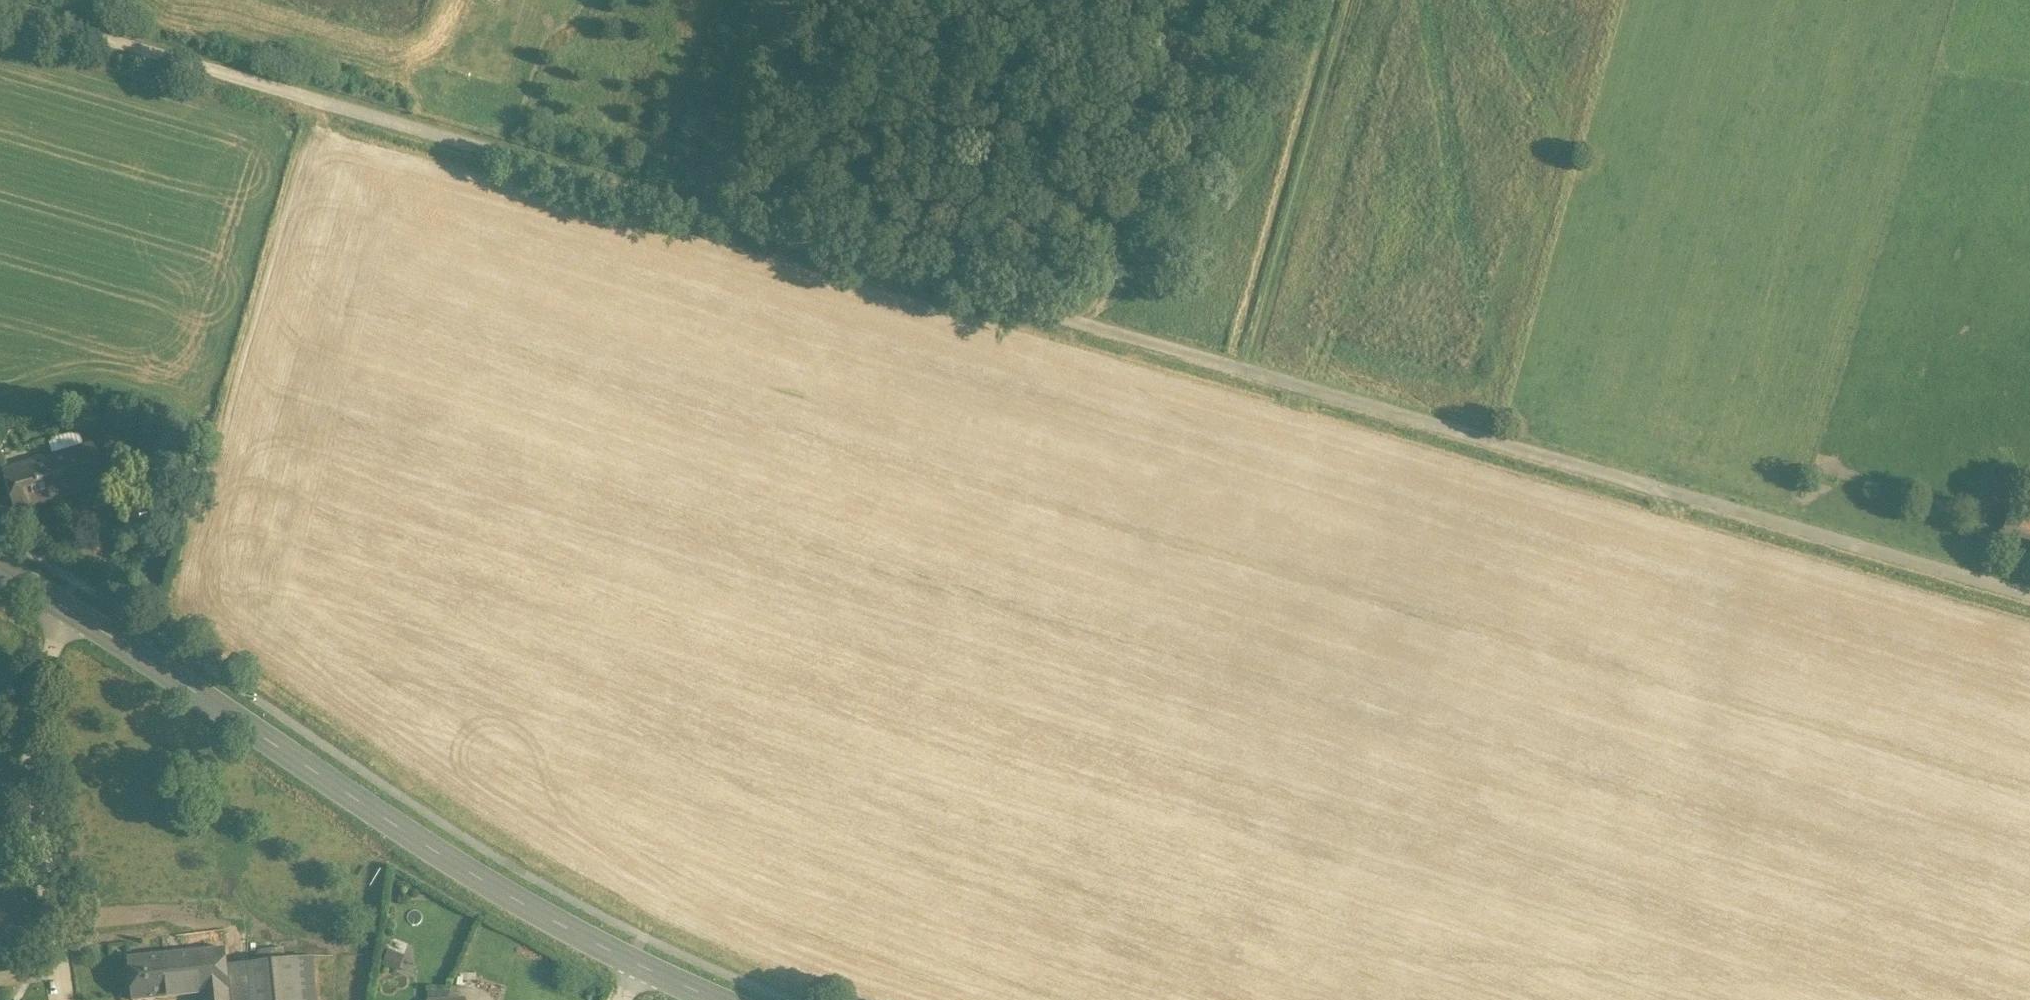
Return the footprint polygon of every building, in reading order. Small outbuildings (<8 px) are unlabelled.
[(95,446),(7,472),(18,507),(106,484),(95,446)] [(226,948),(128,958),(133,998),(133,999),(141,999),(201,994),(230,991),(227,965),(226,948)] [(390,948),(384,965),(401,971),(407,955),(390,948)] [(247,963),(298,958),(298,949),(246,954),(247,963)] [(247,963),(251,999),(314,999),(310,957),(298,958),(247,963)] [(247,963),(227,965),(230,991),(231,999),(251,999),(247,963)] [(441,996),(440,999),(481,999),(482,985),(462,985),(462,996),(441,996)] [(230,991),(201,994),(201,999),(231,999),(230,991)]
